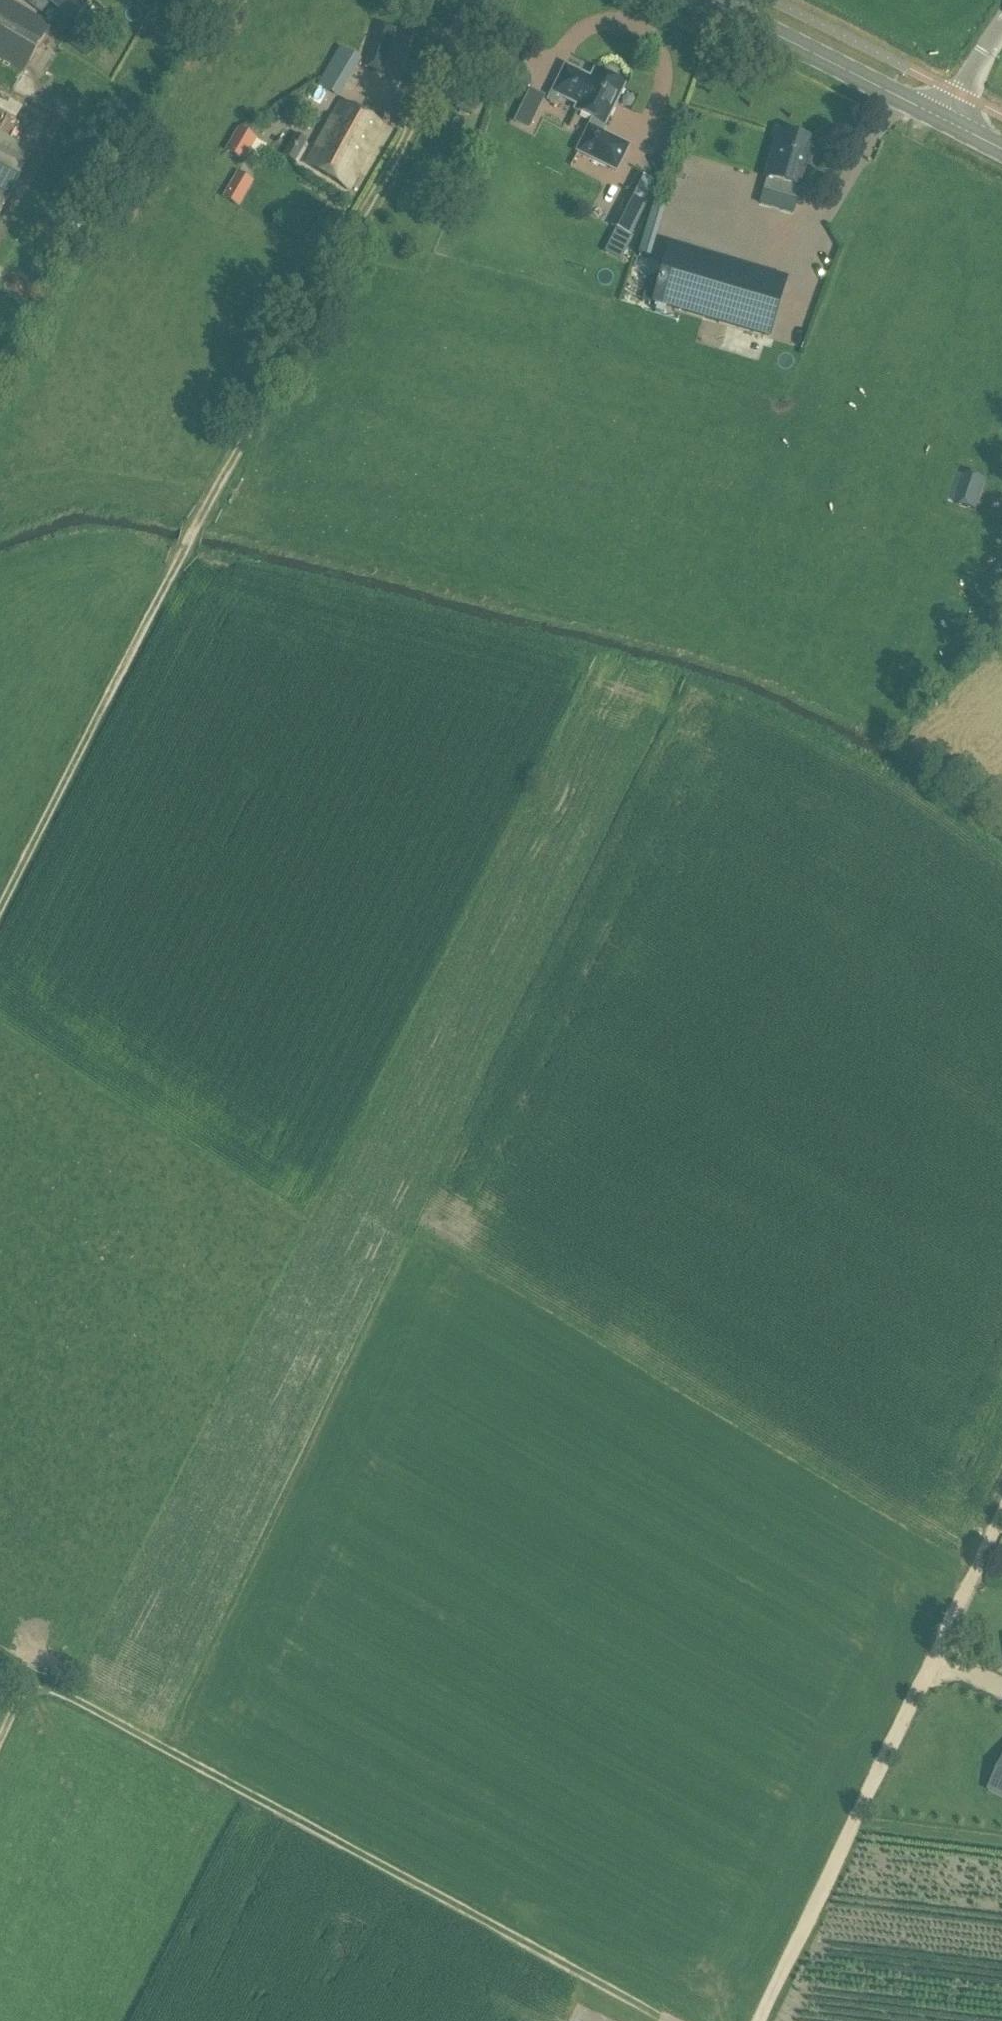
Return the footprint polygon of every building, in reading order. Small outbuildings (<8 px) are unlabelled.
[(27,71),(54,24),(12,0),(0,0),(0,55),(27,71)] [(27,0),(25,2),(43,16),(53,3),(76,21),(91,3),(87,0),(27,0)] [(375,22),(361,68),(421,87),(434,42),(375,22)] [(341,54),(328,76),(346,87),(359,66),(341,54)] [(554,95),(549,104),(561,110),(565,101),(578,107),(575,112),(593,121),(578,153),(616,172),(627,148),(600,135),(623,87),(595,73),(590,82),(565,69),(553,94),(554,95)] [(527,92),(531,88),(532,80),(529,76),(524,76),(521,79),(520,87),(523,92),(527,92)] [(463,91),(455,109),(473,117),(479,99),(463,91)] [(533,91),(517,125),(532,133),(548,98),(533,91)] [(342,104),(306,165),(349,190),(385,129),(342,104)] [(239,130),(226,153),(240,162),(254,139),(239,130)] [(799,172),(808,143),(777,134),(764,180),(765,180),(762,191),(792,200),(795,189),(808,193),(813,176),(799,172)] [(297,135),(283,157),(296,164),(308,142),(297,135)] [(18,181),(33,153),(0,136),(0,172),(18,181)] [(238,177),(227,199),(241,208),(254,186),(238,177)] [(638,180),(614,229),(634,239),(658,190),(638,180)] [(11,195),(0,190),(0,215),(11,195)] [(785,283),(670,250),(653,305),(768,339),(785,283)] [(777,329),(770,351),(792,358),(798,335),(777,329)] [(984,1793),(1001,1802),(1001,1756),(984,1793)]
